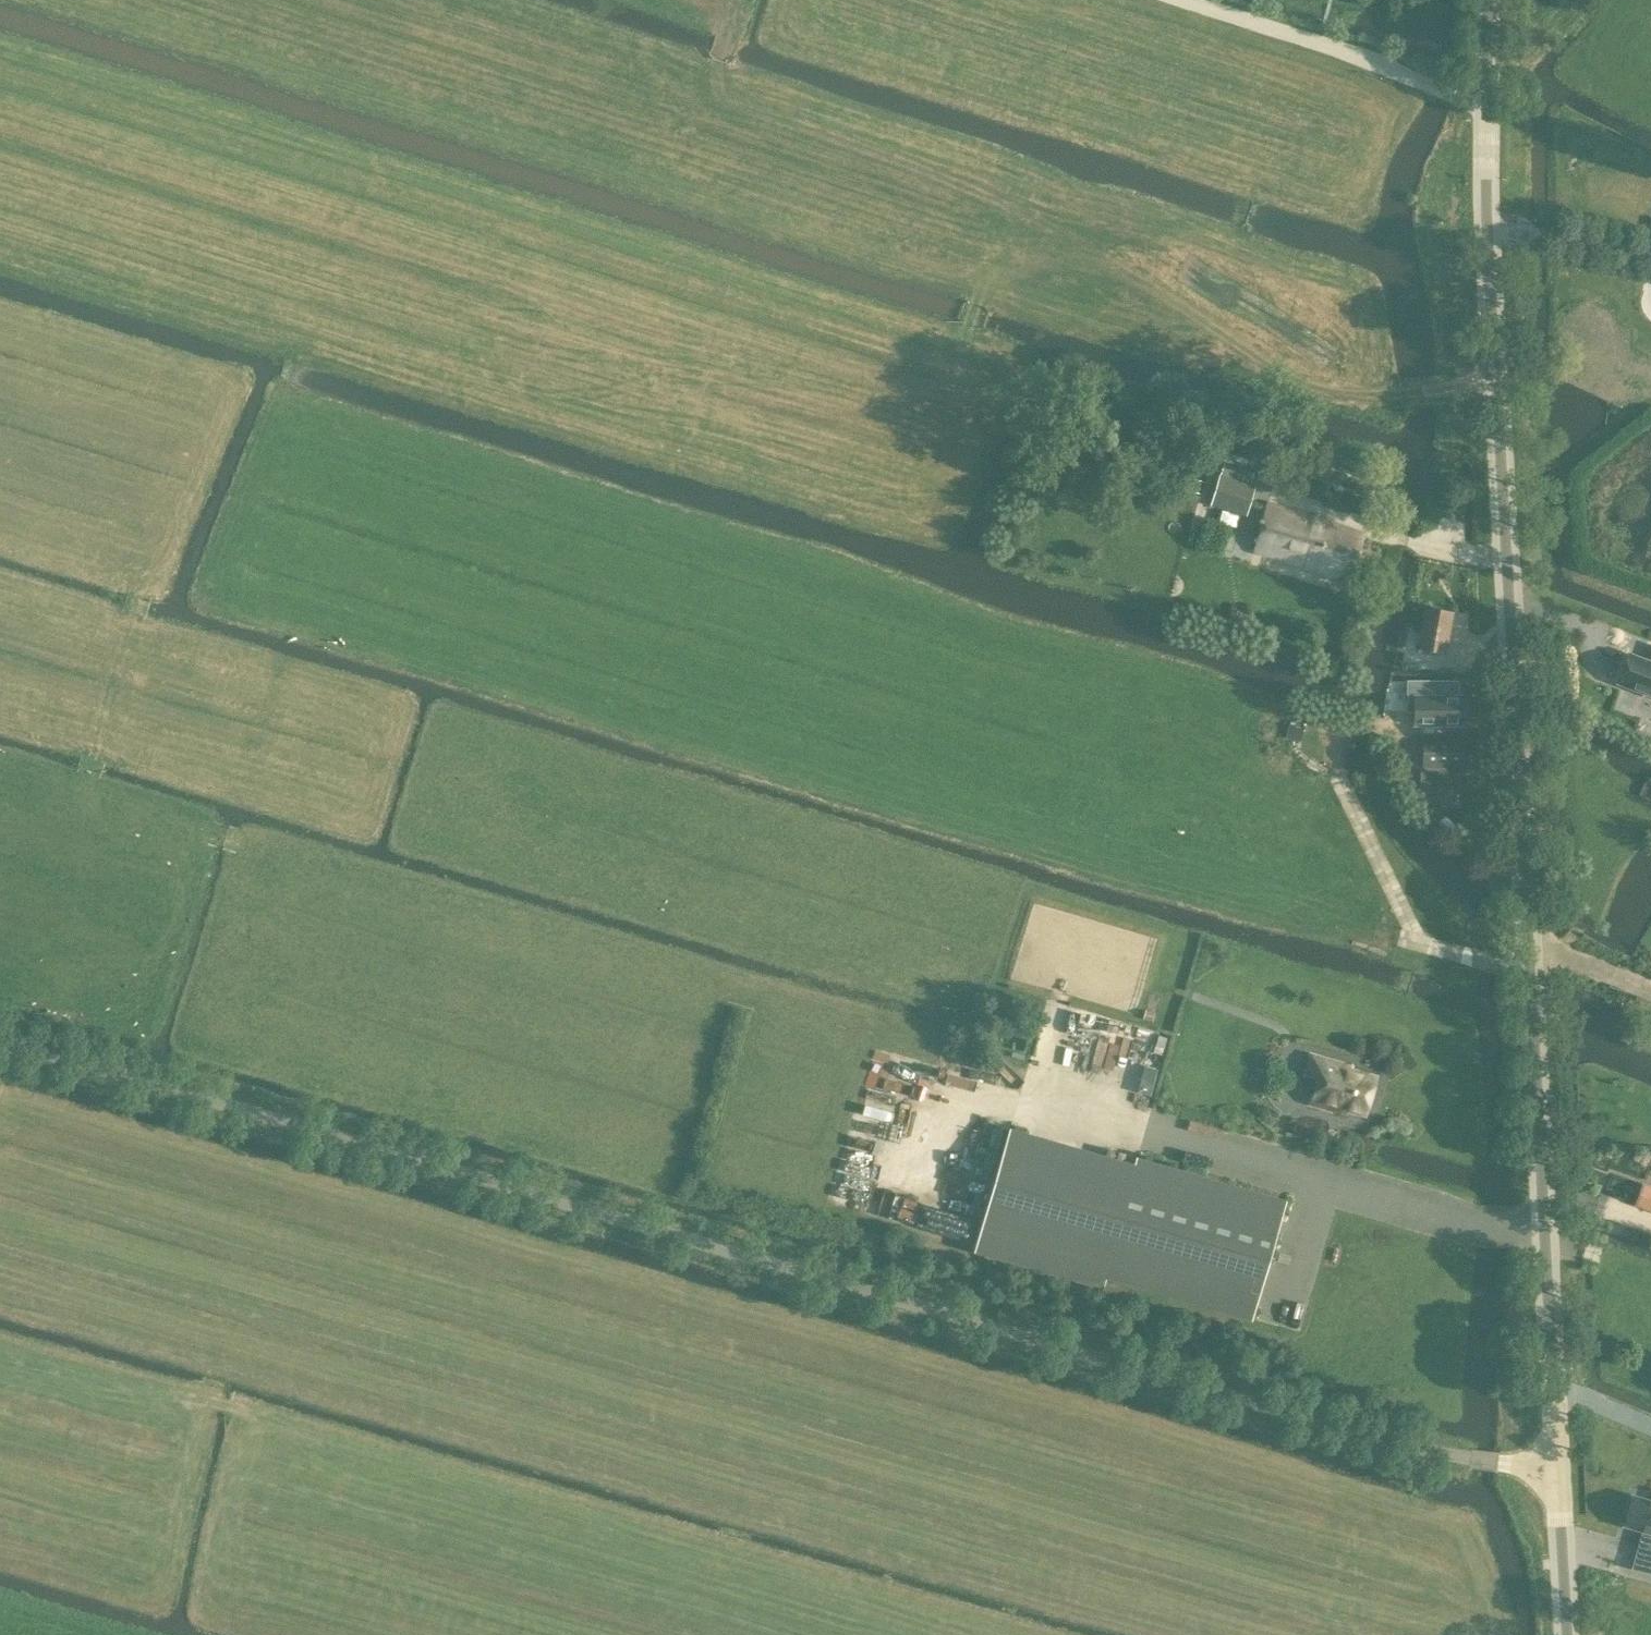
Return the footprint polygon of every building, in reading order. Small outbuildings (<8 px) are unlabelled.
[(1220,474),(1211,504),(1246,516),(1256,486),(1220,474)] [(1201,494),(1204,482),(1194,480),(1191,492),(1201,495),(1201,494)] [(1350,578),(1358,554),(1363,534),(1320,519),(1268,503),(1253,552),(1350,578)] [(1408,624),(1422,626),(1418,649),(1445,654),(1452,612),(1425,607),(1424,614),(1410,612),(1408,624)] [(1650,662),(1629,654),(1618,683),(1650,696),(1650,659),(1650,662)] [(1463,723),(1463,698),(1415,698),(1415,723),(1463,723)] [(1288,725),(1286,735),(1286,739),(1288,739),(1301,741),(1304,728),(1288,725)] [(1423,767),(1463,767),(1463,738),(1423,738),(1423,767)] [(1644,782),(1638,795),(1650,801),(1650,786),(1644,782)] [(1146,1011),(1143,1018),(1151,1020),(1153,1013),(1146,1011)] [(1317,1079),(1310,1102),(1333,1108),(1334,1103),(1364,1112),(1373,1079),(1343,1070),(1344,1065),(1312,1056),(1306,1076),(1317,1079)] [(1135,1092),(1143,1066),(1130,1062),(1122,1088),(1135,1092)] [(1104,1277),(1133,1168),(1008,1133),(974,1251),(1101,1287),(1104,1277)] [(931,1221),(954,1166),(936,1158),(913,1213),(931,1221)] [(1135,1161),(1133,1168),(1104,1277),(1250,1318),(1283,1203),(1135,1161)] [(1634,1203),(1650,1210),(1650,1186),(1641,1183),(1634,1203)] [(1624,1526),(1646,1532),(1642,1544),(1640,1544),(1633,1568),(1650,1573),(1650,1501),(1632,1496),(1624,1526)]
